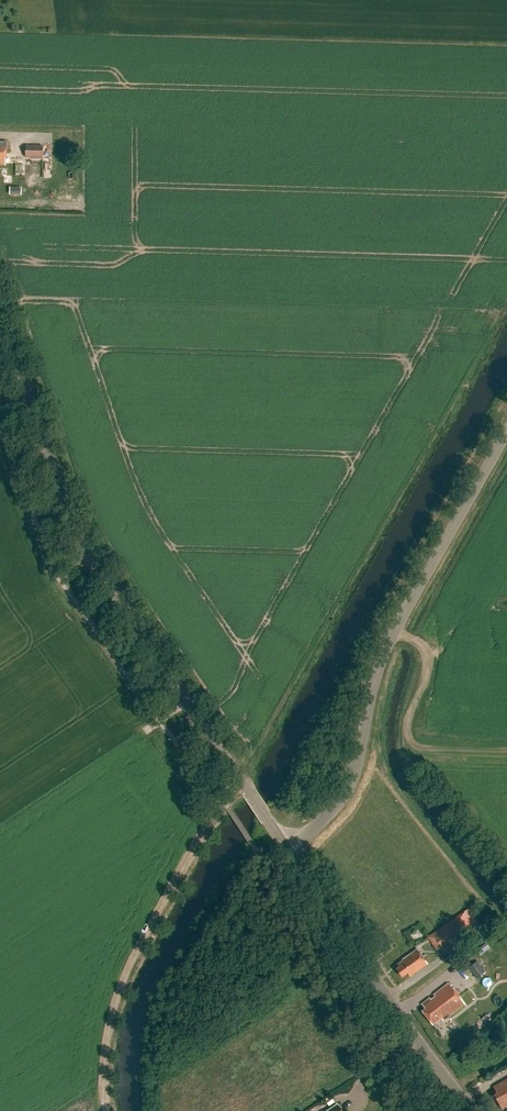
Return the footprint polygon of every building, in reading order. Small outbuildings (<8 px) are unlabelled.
[(43,158),(43,147),(25,146),(25,158),(43,158)] [(21,188),(9,188),(9,196),(21,196),(21,188)] [(191,782),(200,796),(208,792),(198,778),(191,782)] [(442,947),(477,923),(475,919),(476,918),(470,909),(428,938),(437,950),(442,947)] [(402,962),(399,964),(401,967),(396,970),(401,978),(407,974),(409,977),(427,965),(423,959),(417,950),(401,961),(402,962)] [(486,956),(470,969),(478,979),(494,966),(486,956)] [(425,1011),(422,1013),(431,1026),(440,1019),(442,1021),(463,1005),(448,985),(421,1005),(425,1011)] [(493,1088),(497,1095),(493,1096),(501,1110),(505,1108),(506,1109),(506,1080),(493,1088)]
